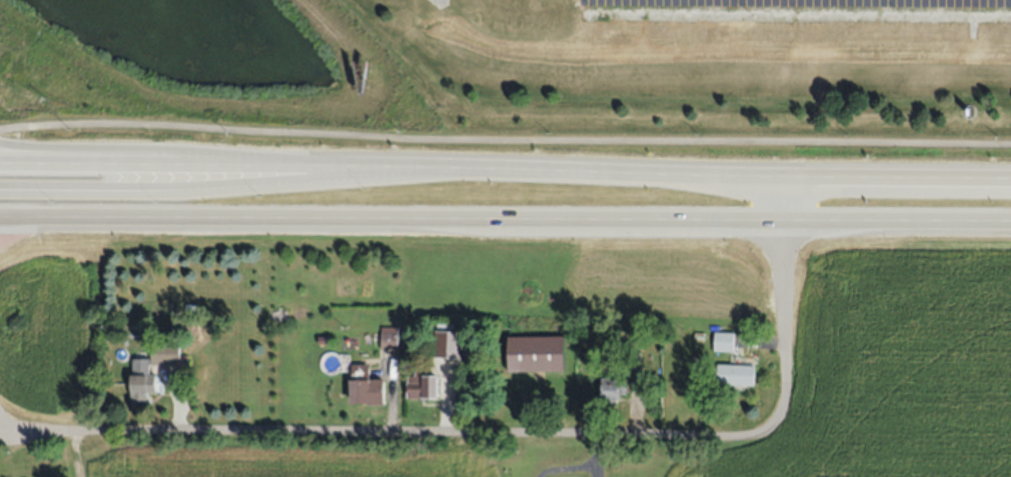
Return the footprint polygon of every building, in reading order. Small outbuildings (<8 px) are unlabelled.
[(436,358),(461,358),(461,332),(436,332),(436,358)] [(734,332),(714,332),(714,351),(734,351),(734,332)] [(398,333),(381,333),(381,350),(398,350),(398,333)] [(563,370),(563,336),(508,336),(508,370),(563,370)] [(152,346),(151,365),(180,366),(180,346),(152,346)] [(370,365),(351,365),(351,403),(385,403),(385,379),(370,379),(370,365)] [(754,365),(717,365),(718,387),(755,387),(754,365)] [(438,376),(428,376),(428,368),(408,368),(408,399),(438,399),(438,376)] [(156,393),(156,375),(131,375),(131,404),(149,404),(149,393),(156,393)] [(601,377),(601,402),(626,402),(626,377),(601,377)]
